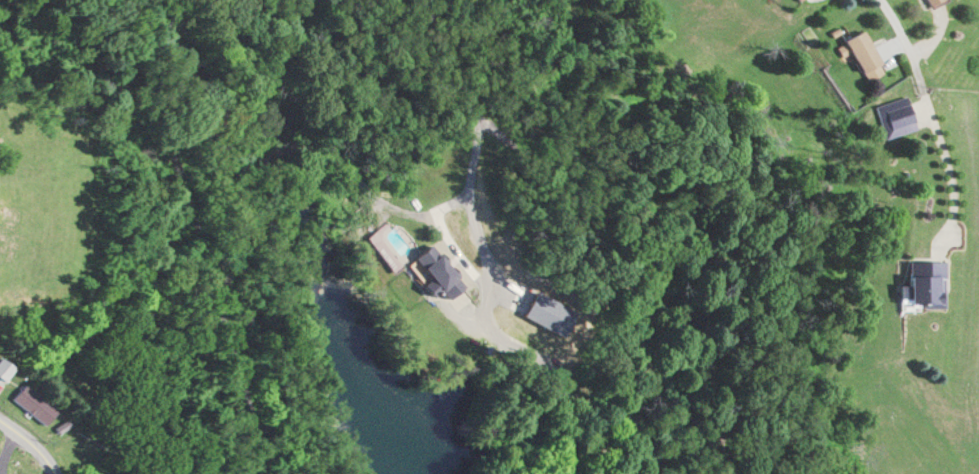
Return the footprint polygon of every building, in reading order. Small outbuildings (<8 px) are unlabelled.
[(843,37),(857,71),(877,63),(864,29),(843,37)] [(883,137),(916,127),(905,94),(873,104),(883,137)] [(440,299),(460,287),(434,242),(413,254),(440,299)] [(907,306),(945,306),(945,260),(907,260),(907,306)] [(2,380),(12,367),(0,358),(0,378),(2,380)] [(52,414),(18,383),(12,390),(46,420),(52,414)]
